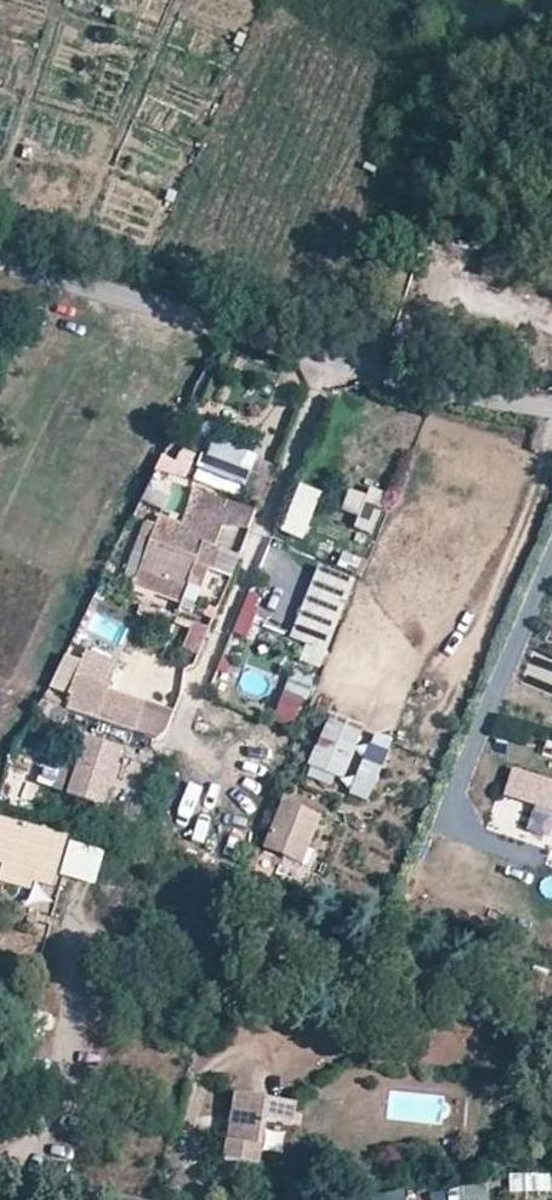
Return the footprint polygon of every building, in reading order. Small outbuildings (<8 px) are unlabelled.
[(239,451),(204,438),(192,469),(237,486),(242,471),(232,467),(239,451)] [(158,476),(140,519),(195,541),(206,516),(240,531),(248,513),(158,476)] [(305,535),(319,493),(296,485),(281,527),(305,535)] [(363,497),(354,518),(350,528),(366,535),(382,495),(366,489),(363,497)] [(337,511),(354,518),(363,497),(346,490),(337,511)] [(150,576),(177,586),(178,581),(190,585),(198,566),(188,560),(195,541),(140,519),(115,575),(127,580),(132,569),(150,576)] [(347,557),(341,571),(355,577),(361,563),(347,557)] [(170,598),(177,586),(150,576),(145,587),(170,598)] [(312,577),(287,636),(318,650),(343,590),(312,577)] [(233,635),(252,638),(256,617),(288,623),(294,594),(268,589),(264,610),(239,604),(233,635)] [(69,670),(58,707),(128,728),(134,707),(136,699),(97,687),(99,682),(69,670)] [(301,711),(309,689),(286,681),(278,703),(301,711)] [(154,713),(134,707),(128,728),(148,734),(154,713)] [(329,715),(302,775),(338,791),(364,731),(329,715)] [(370,801),(393,741),(371,732),(347,792),(370,801)] [(63,795),(98,806),(115,749),(80,737),(63,795)] [(498,801),(550,816),(551,810),(551,787),(506,774),(498,801)] [(194,846),(208,796),(161,783),(145,840),(181,849),(183,842),(194,846)] [(260,846),(278,853),(283,840),(301,848),(315,814),(279,800),(260,846)] [(63,838),(0,820),(0,867),(2,867),(3,863),(53,877),(63,838)] [(69,839),(58,874),(94,886),(105,850),(69,839)] [(250,900),(264,904),(268,891),(255,886),(250,900)] [(230,1097),(222,1162),(255,1166),(261,1123),(287,1126),(290,1104),(230,1097)] [(486,1187),(431,1189),(432,1199),(487,1199),(486,1187)]
